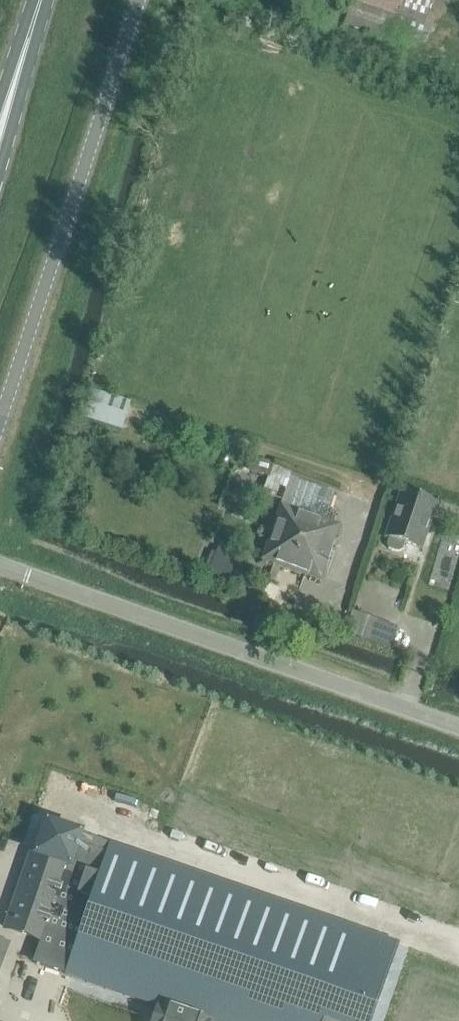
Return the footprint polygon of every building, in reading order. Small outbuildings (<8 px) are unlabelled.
[(434,23),(427,20),(434,0),(353,0),(344,25),(390,41),(390,42),(404,47),(407,37),(427,44),(434,23)] [(84,419),(122,432),(131,404),(93,391),(84,419)] [(248,470),(267,476),(271,463),(252,457),(248,470)] [(220,506),(247,516),(261,478),(234,468),(220,506)] [(262,561),(321,581),(340,525),(333,523),(338,511),(330,508),(335,492),(291,477),(262,561)] [(387,545),(389,549),(392,551),(395,552),(399,552),(403,550),(405,543),(422,548),(437,504),(401,492),(386,536),(390,537),(387,545)] [(202,577),(211,581),(213,575),(224,579),(234,554),(217,548),(215,553),(211,551),(202,577)] [(347,632),(391,647),(397,627),(354,612),(347,632)] [(3,929),(44,943),(70,867),(29,853),(3,929)] [(30,985),(137,1020),(375,1020),(394,966),(73,858),(70,867),(44,943),(30,985)] [(8,943),(0,940),(0,965),(8,943)]
